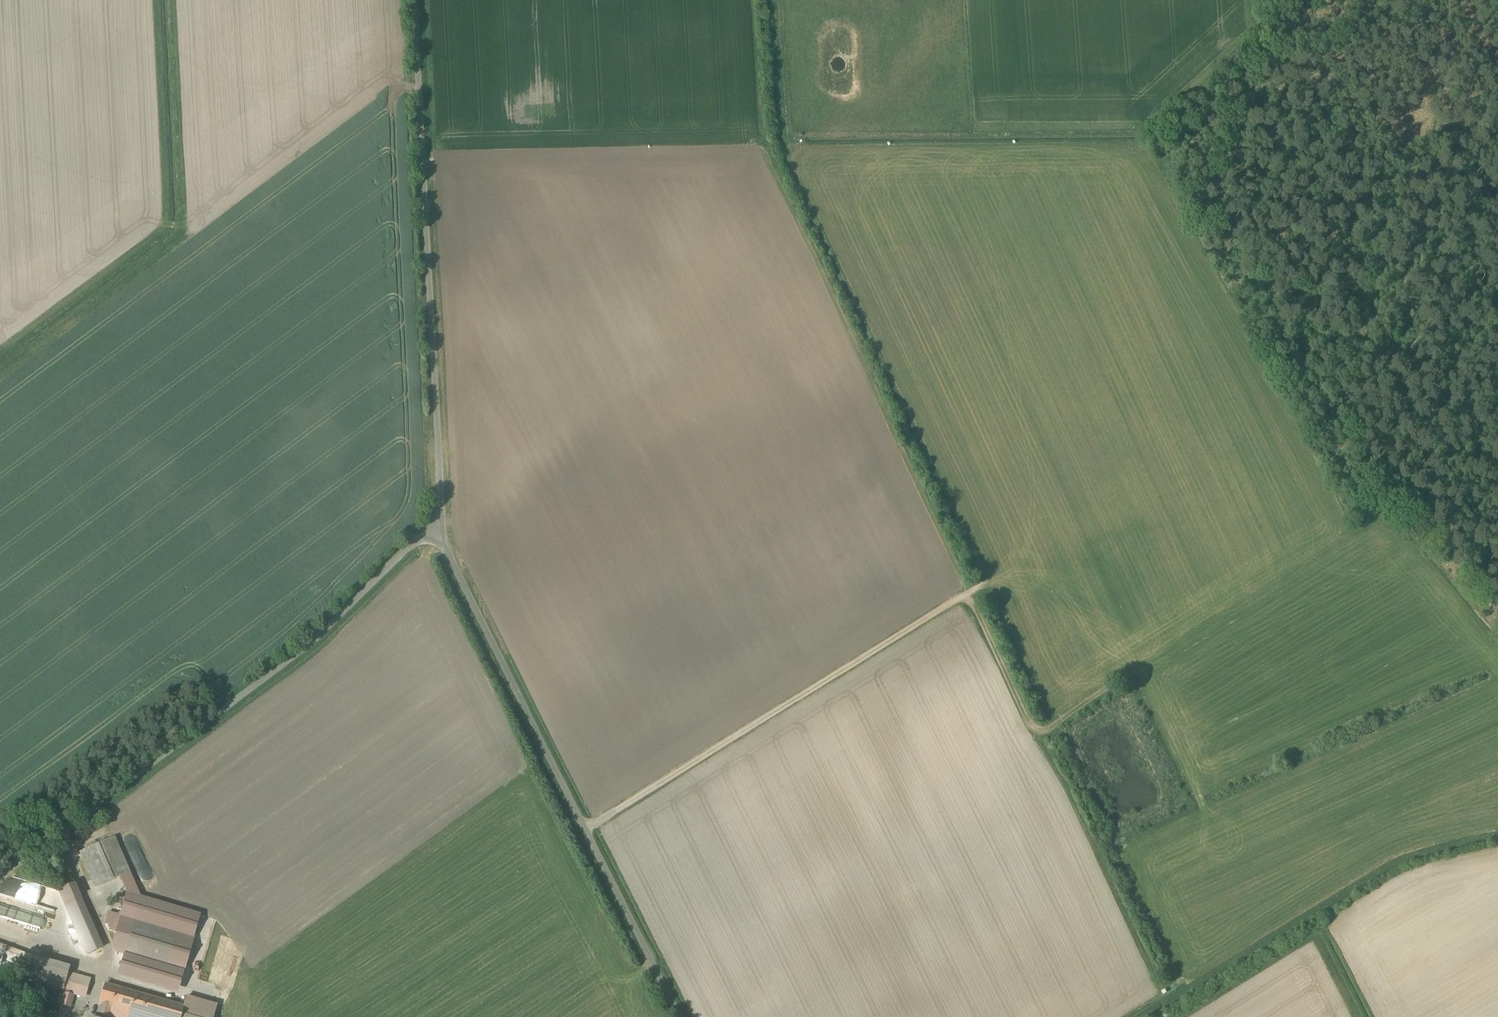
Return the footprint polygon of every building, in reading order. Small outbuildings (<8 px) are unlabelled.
[(115,837),(81,852),(96,888),(130,873),(115,837)] [(66,893),(53,899),(69,937),(83,931),(66,893)] [(202,914),(130,893),(113,951),(168,966),(186,971),(202,914)] [(0,944),(0,954),(3,955),(1,960),(48,978),(51,972),(66,977),(69,970),(0,944)] [(88,978),(70,973),(65,992),(83,997),(88,978)] [(110,1015),(116,1016),(195,1016),(197,1009),(107,984),(99,1012),(110,1015)]
